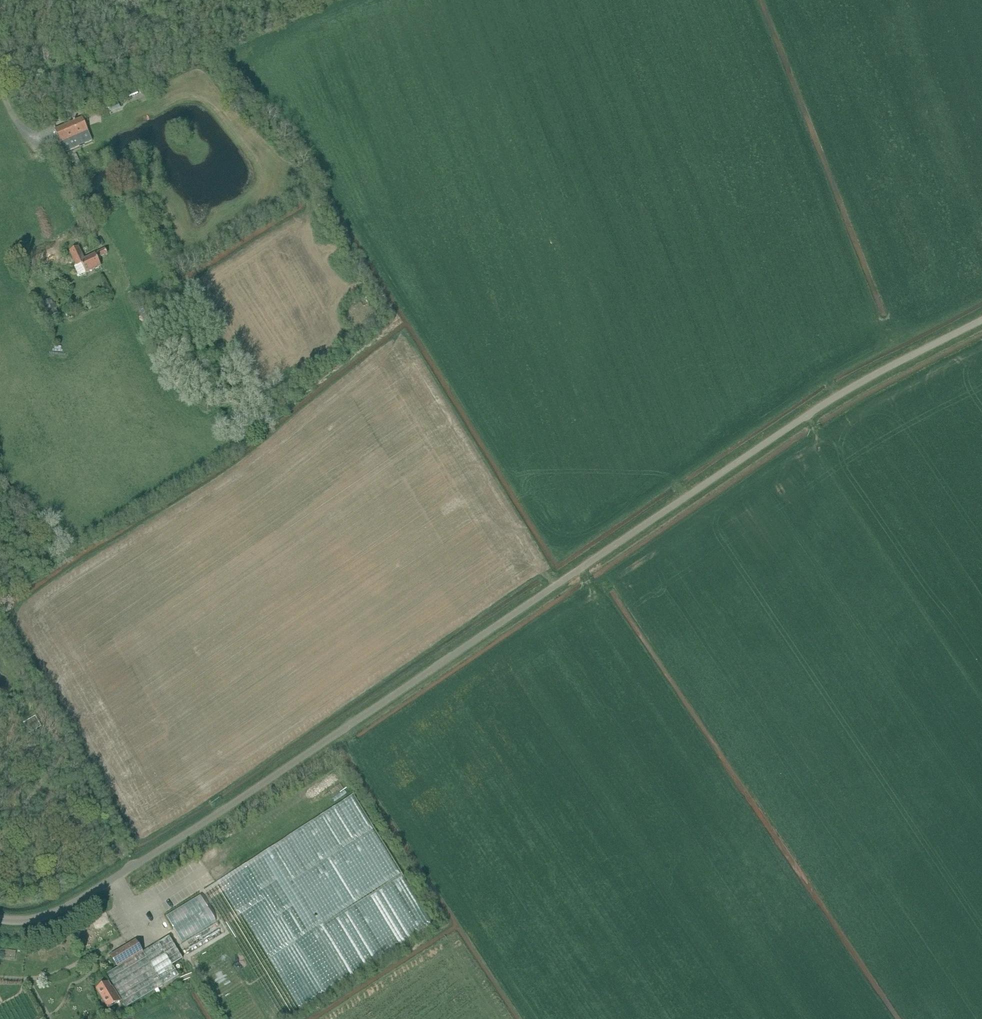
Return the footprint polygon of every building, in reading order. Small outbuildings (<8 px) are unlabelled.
[(118,100),(108,103),(111,112),(121,108),(118,100)] [(83,119),(55,131),(64,151),(92,139),(83,119)] [(79,247),(70,252),(78,268),(82,266),(86,274),(102,267),(98,258),(107,254),(106,250),(85,260),(79,247)] [(51,299),(44,302),(52,317),(59,313),(51,299)] [(183,959),(169,937),(159,944),(159,943),(150,949),(144,953),(119,968),(114,971),(108,975),(128,1008),(129,1008),(175,979),(180,977),(173,966),(183,959)] [(111,956),(118,968),(143,952),(136,941),(128,946),(111,956)] [(109,983),(98,990),(109,1008),(121,1001),(113,987),(112,988),(109,983)]
